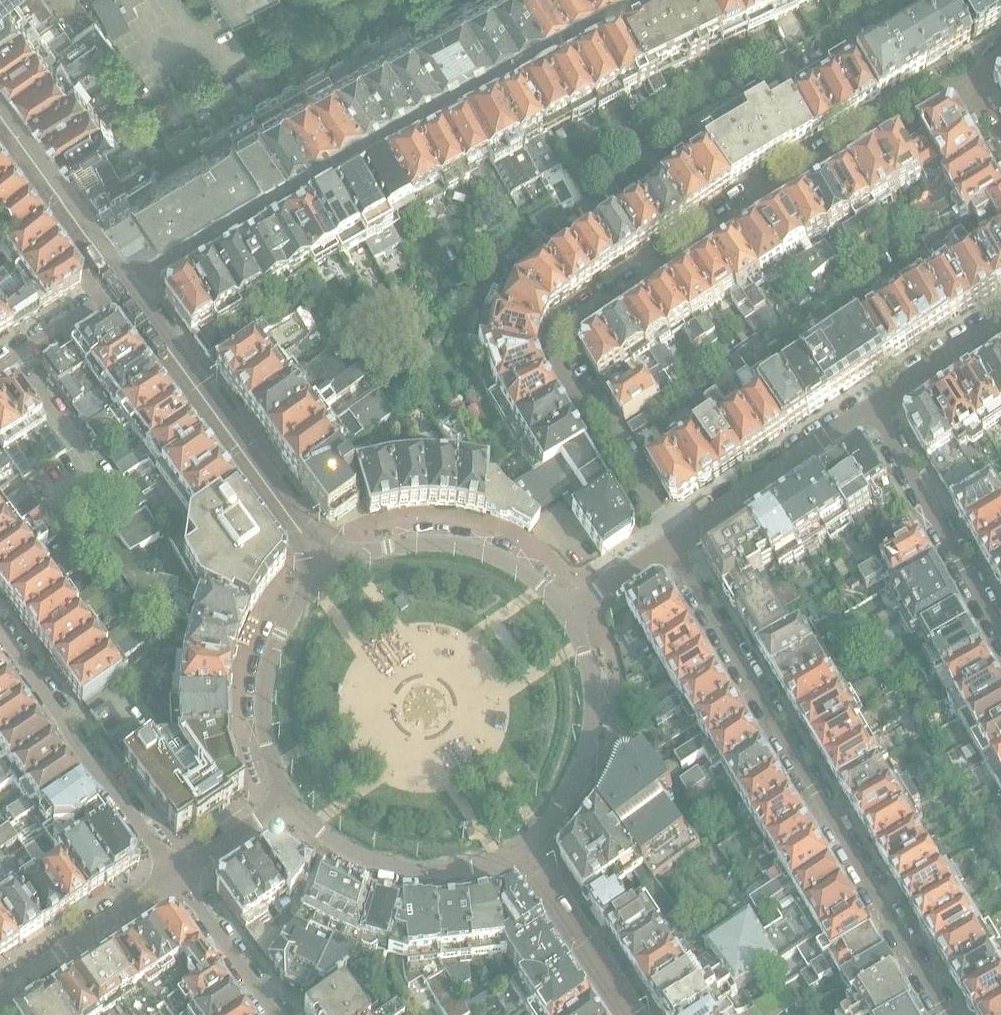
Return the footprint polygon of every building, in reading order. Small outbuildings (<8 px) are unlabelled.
[(33,9),(44,1),(44,0),(24,0),(21,3),(19,0),(5,0),(0,3),(0,32),(33,9)] [(133,3),(139,0),(94,0),(113,33),(129,24),(127,19),(138,12),(133,3)] [(232,9),(251,0),(226,0),(232,9)] [(496,0),(467,0),(463,2),(488,50),(493,47),(492,47),(509,38),(515,35),(496,0)] [(530,0),(496,0),(515,35),(518,33),(535,24),(541,21),(530,0)] [(561,0),(530,0),(541,21),(544,20),(544,19),(561,10),(561,11),(565,8),(561,0)] [(565,8),(570,6),(569,6),(580,0),(561,0),(565,8)] [(721,48),(697,0),(690,0),(670,9),(697,61),(721,48)] [(729,0),(697,0),(721,48),(748,33),(729,0)] [(798,11),(797,9),(792,0),(729,0),(748,33),(763,63),(776,56),(760,26),(772,21),(773,23),(798,11)] [(815,0),(792,0),(797,9),(803,6),(807,9),(813,6),(814,0),(815,0)] [(945,1),(945,0),(944,1),(944,0),(930,0),(933,5),(921,12),(946,55),(970,42),(969,41),(945,1)] [(958,12),(966,25),(965,26),(972,39),(973,39),(1000,22),(1000,0),(979,0),(958,12)] [(41,31),(36,24),(52,12),(44,1),(33,9),(0,32),(0,61),(41,31)] [(488,50),(463,2),(437,16),(462,63),(467,61),(484,52),(488,50)] [(946,55),(921,12),(918,8),(903,17),(905,21),(898,25),(924,69),(946,55)] [(697,61),(670,9),(645,21),(673,74),(697,61)] [(462,63),(437,16),(412,29),(437,76),(441,74),(458,65),(458,66),(462,63)] [(661,80),(673,74),(645,21),(620,34),(646,84),(653,97),(666,90),(661,80)] [(437,76),(412,29),(408,22),(381,35),(411,90),(415,88),(415,87),(432,79),(437,76)] [(55,51),(78,35),(70,23),(48,41),(41,31),(0,61),(0,69),(10,83),(55,51)] [(69,73),(103,51),(112,45),(106,37),(95,23),(78,35),(55,51),(10,83),(26,105),(70,76),(69,73)] [(924,69),(898,25),(889,30),(885,24),(872,32),(902,82),(924,69)] [(902,82),(872,32),(872,31),(849,45),(877,96),(902,82)] [(411,90),(381,35),(381,34),(371,40),(368,34),(351,44),(385,105),(390,102),(390,101),(406,92),(406,93),(411,90)] [(646,84),(620,34),(619,34),(595,47),(570,60),(597,109),(599,112),(623,99),(622,97),(646,84)] [(385,105),(351,44),(350,45),(352,49),(329,63),(360,119),(364,116),(381,107),(385,105)] [(877,96),(849,45),(827,59),(831,66),(856,109),(877,96)] [(40,124),(120,75),(123,73),(111,56),(109,53),(106,55),(99,60),(99,59),(70,76),(26,105),(40,124)] [(597,109),(570,60),(544,73),(572,122),(577,119),(579,123),(594,115),(592,112),(597,109)] [(360,119),(329,63),(303,78),(334,133),(339,130),(355,121),(360,119)] [(856,109),(831,66),(822,70),(821,68),(817,67),(806,74),(835,122),(856,109)] [(572,122),(544,73),(520,86),(520,87),(555,147),(556,146),(550,134),(572,122)] [(790,149),(762,99),(754,86),(690,124),(687,120),(720,103),(718,101),(748,84),(743,74),(738,77),(705,95),(680,108),(677,110),(688,124),(730,185),(790,149)] [(835,122),(806,74),(794,81),(793,85),(796,90),(788,95),(812,136),(835,122)] [(53,142),(128,96),(132,93),(123,81),(120,75),(40,124),(53,142)] [(334,133),(303,78),(297,81),(292,80),(282,86),(281,91),(279,93),(309,147),(314,145),(314,144),(330,135),(334,133)] [(215,105),(237,90),(230,80),(209,95),(215,105)] [(564,165),(555,147),(520,87),(495,100),(539,178),(543,176),(544,177),(559,169),(558,168),(564,165)] [(812,136),(788,95),(780,100),(775,92),(762,99),(790,149),(812,136)] [(309,147),(279,93),(269,98),(268,96),(255,103),(257,105),(252,108),(258,118),(284,161),(287,160),(288,159),(305,149),(305,150),(309,147)] [(114,132),(106,120),(121,111),(123,113),(134,105),(128,96),(53,142),(66,161),(85,150),(99,141),(114,132)] [(539,178),(495,100),(493,101),(466,115),(464,116),(442,128),(470,181),(480,199),(490,194),(477,171),(475,166),(489,159),(509,195),(514,193),(514,194),(528,186),(540,179),(539,178)] [(284,161),(258,118),(252,108),(227,123),(233,132),(259,176),(277,165),(278,165),(279,164),(284,161)] [(914,162),(968,127),(961,113),(960,113),(961,112),(959,111),(958,111),(954,109),(950,109),(948,109),(900,139),(914,162)] [(730,185),(688,124),(677,110),(654,124),(665,145),(705,201),(730,185)] [(259,176),(233,132),(227,123),(214,132),(208,123),(196,130),(191,123),(165,139),(181,163),(207,206),(225,195),(226,196),(227,195),(227,194),(244,184),(244,185),(246,184),(246,183),(259,176)] [(942,179),(981,151),(968,127),(914,162),(923,176),(930,188),(942,179)] [(470,181),(442,128),(420,140),(449,192),(470,181)] [(923,176),(914,162),(900,139),(887,147),(875,154),(898,192),(923,176)] [(449,192),(420,140),(417,142),(415,143),(388,158),(388,157),(386,159),(415,210),(417,213),(444,198),(444,197),(445,196),(445,195),(444,194),(449,192)] [(157,237),(120,176),(99,141),(85,150),(105,184),(90,193),(90,194),(125,243),(127,244),(129,245),(132,243),(136,244),(137,246),(139,247),(142,246),(157,237)] [(705,201),(665,145),(674,163),(662,171),(658,164),(651,170),(657,182),(684,217),(705,201)] [(955,198),(994,173),(981,151),(942,179),(951,192),(921,211),(925,218),(933,214),(934,213),(955,198)] [(898,192),(875,154),(851,168),(874,206),(877,211),(893,202),(890,197),(898,192)] [(415,210),(386,159),(385,160),(384,160),(377,164),(376,164),(376,165),(361,173),(361,172),(360,173),(392,228),(400,224),(397,219),(415,210)] [(182,221),(156,178),(152,171),(152,172),(145,161),(120,176),(157,237),(174,226),(174,227),(176,226),(176,225),(182,221)] [(207,206),(181,163),(156,178),(182,221),(193,215),(195,214),(194,214),(207,206)] [(12,181),(0,165),(0,191),(12,181)] [(874,206),(851,168),(829,181),(853,220),(874,206)] [(392,228),(360,173),(335,188),(365,245),(373,259),(383,254),(387,261),(395,257),(391,249),(400,244),(392,228)] [(982,208),(1000,198),(1000,185),(994,173),(955,198),(934,213),(933,214),(939,222),(954,212),(961,221),(972,214),(982,208)] [(28,202),(12,181),(0,191),(0,225),(28,202)] [(853,220),(829,181),(807,194),(830,233),(840,227),(854,250),(877,232),(869,217),(855,225),(853,220)] [(684,217),(657,182),(636,198),(660,233),(684,217)] [(660,233),(636,198),(626,205),(612,185),(599,194),(637,249),(660,233)] [(365,245),(335,188),(335,187),(333,188),(334,189),(319,196),(318,197),(311,201),(310,201),(310,202),(338,256),(340,258),(365,245)] [(637,249),(599,194),(576,208),(587,224),(615,264),(637,249)] [(821,239),(830,233),(807,194),(785,208),(826,272),(832,268),(837,274),(849,265),(844,259),(846,258),(842,252),(832,257),(821,239)] [(982,208),(996,232),(1000,229),(1000,198),(982,208)] [(41,221),(28,202),(0,225),(0,254),(1,255),(41,221)] [(338,256),(310,202),(284,217),(314,270),(338,256)] [(826,272),(785,208),(759,223),(803,282),(809,278),(812,283),(826,272)] [(996,232),(982,208),(972,214),(978,222),(984,231),(969,241),(996,289),(1000,286),(1000,240),(996,232)] [(314,270),(284,217),(260,231),(290,284),(314,270)] [(615,264),(587,224),(574,233),(563,217),(553,224),(564,242),(592,280),(615,264)] [(56,242),(41,221),(1,255),(8,265),(0,271),(0,288),(56,242)] [(803,282),(759,223),(736,239),(767,282),(780,273),(791,289),(803,282)] [(267,298),(290,284),(260,231),(237,245),(267,298)] [(996,289),(969,241),(963,231),(954,237),(961,248),(948,257),(974,304),(996,289)] [(592,280),(564,242),(551,250),(540,233),(529,240),(537,253),(568,296),(592,280)] [(767,282),(736,239),(713,255),(754,315),(766,307),(755,290),(767,282)] [(71,262),(56,242),(0,288),(0,310),(4,315),(12,308),(5,299),(22,285),(29,294),(71,262)] [(267,298),(237,245),(212,260),(242,312),(267,298)] [(974,304),(948,257),(941,247),(932,253),(937,261),(924,271),(950,320),(974,304)] [(568,296),(537,253),(519,265),(511,253),(500,260),(506,269),(509,268),(511,271),(505,276),(548,310),(568,296)] [(754,315),(713,255),(691,269),(715,303),(727,295),(746,321),(756,335),(764,330),(754,315)] [(242,312),(212,260),(197,268),(188,274),(214,319),(211,320),(217,327),(242,312)] [(32,316),(79,286),(80,286),(82,276),(81,275),(71,262),(29,294),(22,300),(32,316)] [(699,315),(715,303),(691,269),(669,285),(692,320),(696,325),(704,335),(712,329),(705,318),(703,319),(699,315)] [(950,320),(924,271),(901,286),(928,335),(950,320)] [(196,329),(211,320),(214,319),(188,274),(171,285),(170,284),(169,285),(169,286),(168,287),(169,288),(170,291),(169,295),(167,297),(166,298),(166,299),(167,301),(167,300),(169,302),(191,333),(208,356),(216,367),(235,354),(232,351),(227,342),(212,351),(196,329)] [(548,310),(505,276),(499,290),(492,287),(484,305),(538,331),(548,310)] [(692,320),(669,285),(647,300),(674,339),(687,330),(684,325),(692,320)] [(928,335),(901,286),(880,301),(908,348),(928,335)] [(412,299),(404,287),(392,295),(399,307),(412,299)] [(815,314),(843,296),(837,287),(810,305),(815,314)] [(32,316),(22,300),(12,308),(4,315),(13,328),(32,316)] [(674,339),(647,300),(625,315),(649,354),(657,363),(661,368),(665,373),(677,365),(664,347),(674,340),(674,339)] [(908,348),(880,301),(857,317),(887,363),(908,348)] [(538,331),(484,305),(476,340),(534,354),(538,331)] [(4,315),(0,310),(0,337),(13,328),(4,315)] [(832,399),(876,370),(885,364),(887,363),(857,317),(855,314),(800,351),(804,356),(813,370),(832,399)] [(649,354),(625,315),(603,330),(624,363),(631,359),(634,364),(649,354)] [(328,336),(346,325),(341,317),(323,328),(328,336)] [(68,380),(128,341),(117,325),(108,324),(79,342),(56,356),(57,357),(42,366),(72,407),(80,402),(82,401),(68,380)] [(707,340),(704,335),(696,325),(688,331),(685,335),(694,348),(707,340)] [(624,363),(603,330),(601,332),(590,340),(590,339),(589,340),(587,342),(584,352),(585,355),(586,356),(600,379),(599,379),(600,380),(624,363)] [(233,390),(281,354),(265,331),(232,351),(235,354),(216,367),(233,390)] [(542,375),(534,354),(476,340),(452,337),(450,346),(468,350),(486,397),(542,375)] [(97,390),(142,360),(128,341),(68,380),(82,401),(97,390)] [(707,368),(721,359),(719,356),(716,352),(703,361),(707,368)] [(1000,352),(993,358),(979,368),(1000,405),(1000,352)] [(297,377),(281,354),(233,390),(249,412),(297,377)] [(313,397),(346,375),(330,354),(297,377),(249,412),(266,436),(313,397)] [(788,429),(760,387),(752,375),(748,370),(747,371),(736,354),(728,359),(739,376),(736,379),(747,396),(739,401),(738,400),(737,400),(766,444),(788,429)] [(833,399),(832,399),(813,370),(804,356),(781,372),(809,415),(831,400),(833,399)] [(323,410),(371,376),(370,374),(380,367),(372,357),(346,375),(313,397),(266,436),(282,458),(331,420),(323,410)] [(87,427),(157,381),(142,360),(97,390),(82,401),(80,402),(72,407),(87,427)] [(809,415),(781,372),(774,361),(752,375),(760,387),(788,429),(809,415)] [(659,399),(648,384),(665,373),(661,368),(645,379),(643,377),(611,398),(625,422),(659,399)] [(979,368),(963,379),(962,379),(954,384),(984,433),(983,431),(1000,419),(1000,405),(979,368)] [(766,444),(737,400),(728,406),(717,391),(713,394),(711,390),(719,384),(712,372),(695,382),(705,400),(711,410),(745,458),(766,444)] [(503,426),(554,395),(542,375),(486,397),(503,426)] [(102,448),(124,433),(172,401),(157,381),(87,427),(102,448)] [(17,384),(19,383),(18,382),(0,394),(0,447),(23,479),(34,472),(19,452),(15,444),(35,431),(41,438),(55,458),(65,451),(45,423),(46,423),(17,384)] [(984,433),(954,384),(938,395),(930,400),(930,401),(960,448),(968,443),(973,444),(983,438),(984,433)] [(351,446),(393,415),(376,392),(334,423),(331,420),(282,458),(297,479),(298,479),(298,480),(346,446),(351,446)] [(518,450),(569,420),(554,395),(503,426),(518,450)] [(171,441),(166,433),(185,420),(172,402),(172,401),(124,433),(132,443),(138,439),(144,448),(116,467),(123,477),(142,464),(149,461),(147,458),(171,441)] [(984,486),(960,448),(930,401),(912,413),(911,413),(909,415),(907,418),(908,422),(908,423),(909,423),(929,459),(941,480),(955,504),(984,486)] [(745,458),(711,410),(666,440),(699,489),(745,458)] [(224,473),(218,464),(213,458),(213,457),(207,449),(207,450),(185,420),(166,433),(171,441),(147,458),(149,461),(156,471),(132,487),(130,485),(119,493),(134,512),(147,502),(142,496),(164,482),(191,519),(235,488),(230,481),(225,473),(224,473)] [(485,513),(486,465),(479,455),(458,452),(458,441),(466,435),(453,420),(438,431),(448,445),(456,507),(466,509),(485,513)] [(532,475),(583,444),(569,420),(518,450),(532,475)] [(699,489),(666,440),(644,454),(669,496),(669,497),(670,499),(671,499),(672,500),(675,502),(678,502),(682,501),(684,499),(699,489)] [(629,523),(609,488),(608,486),(607,486),(583,444),(532,475),(546,495),(552,491),(565,510),(572,506),(574,509),(572,510),(573,513),(600,552),(600,553),(602,555),(604,553),(625,539),(628,537),(630,534),(631,530),(631,526),(630,525),(631,525),(629,523)] [(456,507),(448,445),(447,452),(420,451),(427,505),(437,506),(456,507)] [(365,500),(352,455),(351,446),(346,446),(298,480),(329,522),(334,523),(358,505),(358,504),(365,500)] [(890,486),(871,453),(870,451),(869,451),(867,449),(863,448),(860,448),(858,449),(858,448),(856,450),(843,459),(841,460),(841,461),(873,508),(874,507),(873,506),(893,492),(890,486)] [(427,505),(420,451),(386,454),(387,459),(398,507),(408,507),(408,506),(427,505)] [(398,507),(387,459),(375,462),(366,464),(365,459),(364,459),(363,454),(352,455),(365,500),(369,514),(379,512),(379,511),(398,507)] [(10,465),(2,455),(0,457),(0,473),(10,465)] [(873,508),(841,461),(820,476),(851,523),(873,508)] [(539,518),(515,497),(516,497),(507,489),(506,490),(486,465),(485,513),(491,515),(511,522),(530,532),(530,531),(539,518)] [(851,523),(820,476),(798,491),(797,490),(795,491),(795,492),(828,540),(851,523)] [(968,527),(1000,506),(1000,486),(997,479),(984,486),(955,504),(968,527)] [(32,497),(36,494),(28,483),(2,502),(0,500),(0,520),(32,497)] [(285,557),(263,527),(264,527),(258,519),(257,519),(246,503),(241,495),(240,495),(235,488),(191,519),(168,537),(193,587),(206,594),(248,615),(266,588),(284,565),(285,557)] [(828,540),(795,492),(774,506),(806,554),(828,540)] [(18,524),(36,511),(43,521),(51,515),(43,505),(40,507),(32,497),(0,520),(0,553),(25,535),(18,524)] [(806,554),(774,506),(774,505),(772,506),(773,507),(748,523),(776,563),(782,570),(795,561),(796,562),(806,554)] [(968,527),(980,547),(1000,535),(1000,506),(968,527)] [(248,615),(206,594),(193,587),(142,576),(129,558),(113,535),(94,508),(79,515),(78,513),(75,515),(131,593),(131,594),(145,599),(148,600),(150,599),(152,599),(153,598),(156,596),(165,599),(159,615),(180,623),(191,627),(237,642),(244,627),(245,625),(244,625),(248,615)] [(160,539),(145,515),(113,535),(129,558),(160,539)] [(768,588),(757,572),(775,562),(776,563),(748,523),(709,550),(707,560),(731,601),(732,603),(749,631),(782,612),(800,601),(792,588),(787,581),(775,588),(770,591),(768,588)] [(898,549),(918,537),(911,525),(890,537),(898,549)] [(40,551),(56,538),(61,534),(56,529),(42,537),(33,543),(27,534),(25,535),(0,553),(0,578),(40,551)] [(59,541),(69,535),(66,531),(61,534),(56,538),(59,541)] [(1000,565),(1000,535),(980,547),(979,547),(992,570),(993,570),(1000,565)] [(890,587),(895,585),(933,563),(920,539),(878,564),(847,583),(851,590),(860,584),(864,591),(885,579),(890,587)] [(80,551),(73,540),(47,558),(40,551),(0,578),(0,590),(9,602),(28,588),(80,551)] [(876,560),(869,549),(864,552),(871,563),(876,560)] [(69,589),(63,580),(88,562),(80,551),(28,588),(9,602),(24,622),(69,589)] [(848,571),(841,559),(834,564),(843,578),(850,574),(848,571)] [(960,609),(934,564),(933,563),(895,585),(890,587),(886,589),(913,637),(921,634),(960,609)] [(993,570),(1000,584),(1000,565),(993,570)] [(38,642),(109,591),(101,580),(76,598),(69,589),(24,622),(38,642)] [(641,628),(678,605),(678,604),(668,588),(666,585),(662,584),(658,584),(656,585),(655,585),(656,585),(627,604),(641,628)] [(388,600),(399,592),(394,585),(383,593),(388,600)] [(98,630),(92,620),(117,602),(109,591),(38,642),(52,662),(98,630)] [(820,614),(811,602),(804,607),(813,619),(820,614)] [(692,628),(683,613),(678,605),(641,628),(654,651),(692,628)] [(932,653),(972,631),(960,609),(921,634),(932,653)] [(760,651),(793,632),(782,612),(749,631),(760,651)] [(883,624),(893,617),(890,613),(880,619),(883,624)] [(67,683),(138,632),(130,621),(105,639),(98,630),(52,662),(67,683)] [(815,648),(823,643),(810,622),(793,632),(760,651),(773,673),(815,648)] [(235,652),(237,642),(191,627),(183,661),(230,670),(232,662),(235,652)] [(634,627),(622,634),(625,639),(637,631),(634,627)] [(668,675),(705,651),(692,628),(654,651),(668,675)] [(637,631),(625,639),(628,644),(640,636),(637,631)] [(876,644),(869,633),(867,631),(860,636),(869,648),(876,644)] [(937,679),(984,651),(972,631),(932,653),(924,657),(937,679)] [(128,670),(121,661),(146,643),(138,632),(67,683),(82,704),(128,670)] [(786,695),(828,671),(815,648),(773,673),(786,695)] [(681,698),(719,674),(705,651),(668,675),(681,698)] [(949,698),(996,672),(984,651),(937,679),(949,698)] [(227,699),(230,670),(183,661),(176,660),(175,675),(171,675),(169,696),(178,698),(227,699)] [(800,718),(845,691),(832,668),(828,671),(786,695),(800,718)] [(1000,695),(1000,681),(996,672),(949,698),(947,699),(959,719),(1000,695)] [(697,723),(734,699),(719,674),(681,698),(651,718),(659,729),(684,712),(693,726),(697,723)] [(21,700),(5,679),(0,683),(0,715),(21,700)] [(813,740),(858,713),(845,691),(800,718),(813,740)] [(1000,724),(1000,695),(959,719),(972,741),(1000,724)] [(227,699),(178,698),(181,737),(177,738),(177,739),(228,737),(229,736),(227,699)] [(704,754),(750,727),(734,699),(697,723),(706,738),(676,759),(658,770),(667,781),(704,754)] [(35,721),(21,700),(0,715),(0,745),(35,721)] [(108,703),(92,714),(109,738),(125,727),(108,703)] [(826,763),(870,737),(857,715),(859,714),(858,713),(813,740),(826,763)] [(504,730),(506,717),(497,715),(495,728),(504,730)] [(49,741),(35,721),(0,745),(0,776),(5,772),(10,769),(49,741)] [(1000,751),(1000,724),(972,741),(984,761),(1000,751)] [(726,773),(763,749),(750,727),(704,754),(710,766),(681,785),(689,798),(715,781),(709,772),(720,764),(726,773)] [(244,788),(240,782),(241,782),(229,743),(228,743),(228,737),(177,739),(150,740),(123,760),(176,833),(193,822),(196,827),(202,822),(203,823),(214,816),(224,809),(224,808),(230,804),(227,799),(244,788)] [(840,785),(884,760),(870,737),(826,763),(840,785)] [(64,761),(49,741),(10,769),(15,775),(10,779),(5,772),(0,776),(0,792),(13,783),(19,792),(64,761)] [(740,799),(777,773),(763,749),(726,773),(740,799)] [(1000,778),(1000,751),(984,761),(995,781),(1000,778)] [(667,781),(658,770),(647,753),(638,761),(633,757),(627,757),(623,759),(620,762),(619,763),(617,771),(610,788),(609,788),(600,806),(655,880),(701,846),(664,797),(673,790),(667,781)] [(852,807),(899,780),(884,760),(840,785),(852,807)] [(79,782),(64,761),(19,792),(25,802),(0,819),(0,820),(8,832),(30,816),(79,782)] [(792,798),(777,773),(740,799),(755,823),(792,798)] [(865,829),(911,802),(901,785),(909,780),(907,775),(899,780),(852,807),(865,829)] [(962,801),(950,781),(942,786),(954,806),(962,801)] [(134,858),(79,782),(30,816),(43,835),(55,851),(80,833),(96,857),(114,882),(132,870),(134,868),(136,865),(136,862),(134,858)] [(763,850),(805,821),(792,798),(755,823),(765,840),(750,850),(754,856),(763,850)] [(917,826),(923,822),(911,802),(865,829),(878,850),(917,826)] [(662,890),(655,880),(600,806),(600,805),(579,833),(580,834),(612,880),(617,887),(634,874),(650,898),(662,890)] [(89,898),(61,859),(45,870),(41,865),(44,863),(31,843),(43,835),(30,816),(8,832),(67,913),(89,898)] [(8,832),(0,820),(0,837),(8,832)] [(776,868),(817,840),(805,821),(763,850),(768,858),(757,865),(763,875),(776,868)] [(891,872),(930,848),(917,826),(878,850),(891,872)] [(474,834),(470,827),(464,831),(468,837),(474,834)] [(8,832),(0,837),(0,866),(44,928),(67,913),(8,832)] [(114,882),(96,857),(80,833),(55,851),(61,859),(89,898),(114,882)] [(612,880),(580,834),(562,853),(562,859),(587,898),(604,885),(612,880)] [(771,905),(833,867),(817,840),(776,868),(784,881),(751,903),(758,913),(762,910),(771,905)] [(297,936),(315,872),(282,846),(275,844),(269,846),(256,854),(247,861),(247,862),(234,870),(268,918),(269,917),(265,910),(272,905),(281,917),(271,924),(287,945),(297,936)] [(902,891),(948,864),(936,844),(930,848),(891,872),(902,891)] [(983,871),(998,863),(994,856),(980,864),(983,871)] [(915,912),(960,885),(948,864),(902,891),(915,912)] [(0,866),(0,916),(20,944),(44,928),(0,866)] [(797,952),(860,914),(833,867),(771,905),(783,923),(764,937),(752,917),(706,948),(712,957),(726,976),(738,992),(781,964),(797,952)] [(268,918),(234,870),(223,878),(222,877),(219,880),(217,885),(217,889),(218,894),(219,894),(267,961),(287,945),(271,924),(268,918)] [(352,969),(357,953),(363,931),(372,899),(356,893),(355,894),(315,872),(297,936),(287,945),(267,961),(284,984),(307,994),(312,991),(316,982),(325,986),(325,988),(344,974),(352,969)] [(633,910),(620,890),(612,895),(604,885),(587,898),(607,928),(633,910)] [(926,932),(972,906),(960,885),(915,912),(926,932)] [(534,918),(533,918),(517,893),(516,894),(506,891),(505,890),(496,895),(501,926),(514,944),(522,946),(506,957),(516,972),(507,978),(508,984),(506,990),(495,998),(506,1014),(523,1014),(526,1013),(574,980),(534,918)] [(664,922),(679,913),(662,890),(650,898),(633,910),(607,928),(622,950),(664,922)] [(503,948),(501,926),(496,895),(466,903),(472,961),(506,955),(503,948)] [(401,938),(401,905),(372,899),(363,931),(357,953),(360,953),(361,955),(370,958),(378,954),(379,949),(389,952),(393,936),(401,938)] [(472,961),(466,903),(432,907),(438,963),(456,991),(470,982),(469,967),(472,966),(472,961)] [(456,991),(438,963),(432,907),(401,905),(401,938),(393,936),(389,952),(387,956),(401,960),(404,981),(409,987),(422,979),(423,981),(419,983),(427,996),(430,993),(443,1014),(470,1014),(465,1007),(456,991)] [(937,951),(983,925),(972,906),(926,932),(937,951)] [(808,970),(872,935),(860,914),(797,952),(808,970)] [(0,916),(0,957),(20,944),(0,916)] [(214,970),(179,920),(175,917),(171,916),(166,916),(162,917),(151,925),(193,984),(214,970)] [(1000,943),(1000,940),(989,920),(983,925),(937,951),(950,973),(995,948),(1000,943)] [(637,973),(679,944),(664,922),(622,950),(637,973)] [(193,984),(151,925),(132,938),(162,979),(171,972),(184,990),(193,984)] [(712,957),(706,948),(695,934),(679,944),(637,973),(652,997),(712,957)] [(839,987),(843,984),(886,959),(872,935),(808,970),(801,974),(810,989),(833,975),(839,987)] [(152,988),(163,980),(162,979),(132,938),(72,978),(99,1014),(159,1014),(156,1011),(164,1005),(152,988)] [(1000,974),(1000,959),(995,948),(950,973),(964,996),(1000,974)] [(726,976),(712,957),(652,997),(664,1014),(665,1014),(726,976)] [(852,999),(896,976),(895,974),(896,973),(887,959),(886,959),(843,984),(852,999)] [(391,1005),(385,998),(383,1000),(369,979),(352,969),(344,974),(364,986),(377,1004),(366,1013),(343,983),(304,1011),(307,1014),(377,1014),(391,1005)] [(228,989),(214,970),(193,984),(184,990),(164,1005),(170,1014),(189,1014),(228,989)] [(964,996),(975,1014),(983,1014),(1000,1004),(1000,974),(964,996)] [(724,1003),(739,994),(738,992),(726,976),(665,1014),(706,1014),(724,1003)] [(907,994),(896,976),(852,999),(848,1002),(854,1011),(848,1014),(869,1014),(907,994)] [(72,978),(52,991),(68,1014),(99,1014),(72,978)] [(590,1004),(574,980),(526,1013),(527,1014),(573,1014),(590,1004)] [(784,986),(773,992),(787,1013),(797,1006),(784,986)] [(243,1010),(228,989),(189,1014),(235,1014),(243,1010)] [(52,991),(40,999),(44,1004),(38,1008),(37,1006),(32,1005),(27,1008),(26,1014),(68,1014),(52,991)] [(493,1001),(487,992),(465,1007),(470,1014),(471,1014),(493,1001)] [(763,999),(774,1014),(784,1014),(787,1013),(773,992),(763,999)] [(917,1011),(907,994),(869,1014),(910,1014),(917,1011)] [(763,999),(753,1005),(755,1009),(760,1014),(774,1014),(763,999)] [(405,1012),(396,1001),(391,1005),(377,1014),(400,1014),(405,1012)] [(724,1003),(706,1014),(732,1014),(724,1003)] [(590,1004),(573,1014),(597,1014),(590,1004)] [(983,1014),(1000,1014),(1000,1004),(983,1014)]
